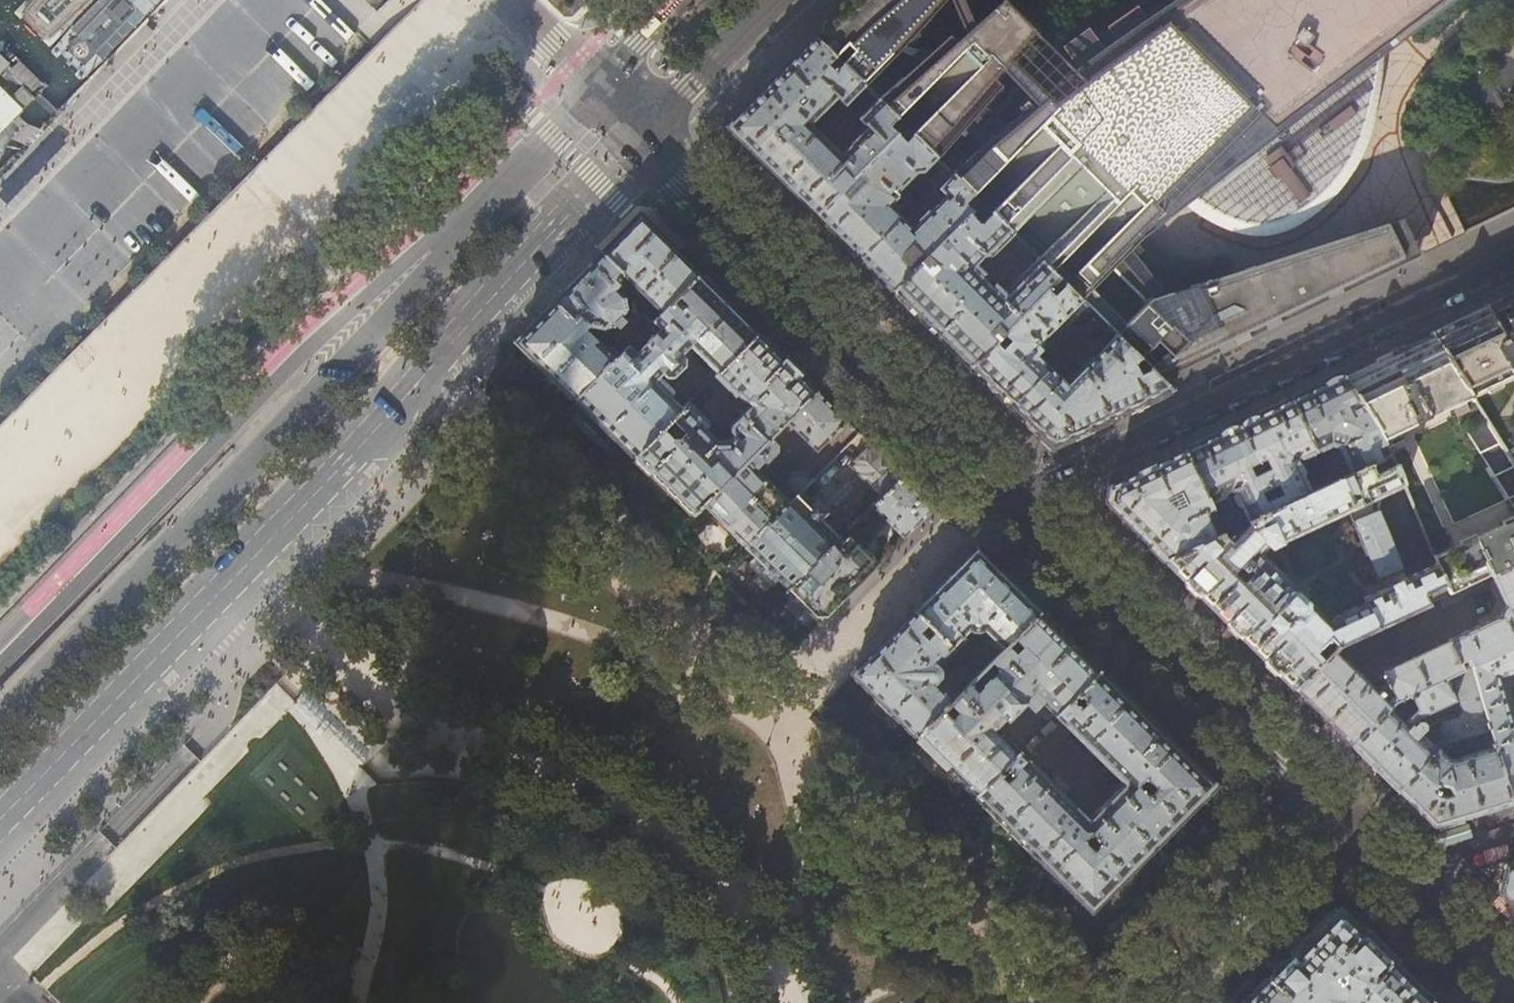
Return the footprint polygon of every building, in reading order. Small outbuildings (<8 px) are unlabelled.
[(943,0),(854,0),(819,35),(820,36),(816,40),(833,58),(834,58),(847,46),(853,52),(840,64),(841,65),(844,68),(863,87),(893,55),(943,0)] [(1146,304),(1124,326),(1149,350),(1156,344),(1169,357),(1162,361),(1174,373),(1184,368),(1284,319),(1356,285),(1419,254),(1402,219),(1166,295),(1122,250),(1153,219),(1182,190),(1189,197),(1195,201),(1214,214),(1231,223),(1246,227),(1260,227),(1267,227),(1275,225),(1288,219),(1302,212),(1317,200),(1323,195),(1338,177),(1348,162),(1358,143),(1363,129),(1368,110),(1373,91),(1374,83),(1378,79),(1411,48),(1445,16),(1465,0),(1147,0),(1130,12),(1064,64),(1041,84),(1014,111),(1020,117),(996,137),(974,115),(999,86),(992,79),(1034,32),(1003,1),(955,43),(948,36),(877,101),(881,105),(895,119),(896,120),(909,107),(925,122),(912,135),(936,160),(962,129),(983,149),(953,176),(973,196),(985,184),(1003,201),(991,214),(1012,234),(1024,222),(1050,248),(1038,260),(1050,272),(1071,251),(1085,264),(1075,273),(1088,285),(1107,265),(1146,304)] [(856,120),(865,129),(839,154),(809,125),(835,99),(843,107),(863,87),(844,68),(841,65),(833,73),(826,66),(833,58),(816,40),(814,38),(799,53),(775,78),(749,104),(726,127),(775,175),(816,215),(895,134),(887,126),(895,119),(881,105),(877,101),(876,100),(856,120)] [(5,125),(37,95),(40,93),(0,52),(0,130),(5,125)] [(868,102),(873,96),(866,90),(861,95),(868,102)] [(903,126),(895,134),(816,215),(838,237),(860,259),(900,218),(887,206),(896,197),(893,194),(914,173),(921,173),(930,163),(939,171),(943,166),(936,160),(912,135),(903,126)] [(943,166),(939,171),(937,173),(945,182),(938,190),(945,196),(911,230),(900,218),(860,259),(876,276),(892,292),(980,202),(973,196),(953,176),(943,166)] [(989,256),(1012,234),(991,214),(990,212),(980,202),(892,292),(926,325),(969,368),(996,341),(1005,331),(1046,290),(1058,279),(1050,272),(1038,260),(1037,259),(999,297),(971,269),(983,256),(989,256)] [(648,210),(641,217),(676,251),(683,244),(648,210)] [(699,274),(676,251),(641,217),(640,216),(624,232),(603,254),(621,272),(620,273),(662,312),(699,274)] [(1024,258),(1030,252),(1018,240),(1012,246),(1024,258)] [(621,272),(603,254),(581,277),(555,303),(573,321),(579,315),(588,324),(590,325),(603,328),(604,329),(612,326),(626,311),(624,299),(616,291),(620,287),(613,280),(620,273),(621,272)] [(730,305),(699,274),(662,312),(646,328),(619,355),(575,399),(634,457),(635,456),(658,433),(670,421),(682,408),(670,396),(671,396),(672,394),(672,393),(672,391),(672,389),(671,388),(663,379),(660,379),(659,379),(657,379),(655,380),(662,372),(666,377),(673,377),(685,365),(685,358),(681,353),(686,348),(689,345),(717,373),(757,332),(730,305)] [(1065,372),(1059,378),(1037,357),(1043,351),(1042,350),(1086,307),(1064,285),(1052,297),(1046,290),(1005,331),(1013,339),(1004,348),(996,341),(969,368),(1011,410),(1051,449),(1118,417),(1171,391),(1149,369),(1138,374),(1133,364),(1137,358),(1129,350),(1109,329),(1066,373),(1065,372)] [(1485,307),(1513,359),(1513,293),(1485,307)] [(573,321),(555,303),(537,323),(518,342),(575,399),(619,355),(607,344),(603,347),(585,330),(590,325),(588,324),(579,315),(573,321)] [(1431,333),(1471,398),(1513,377),(1513,359),(1485,307),(1465,316),(1431,333)] [(788,363),(757,332),(717,373),(715,376),(736,396),(738,395),(750,407),(751,406),(755,410),(751,415),(746,420),(740,415),(729,426),(729,432),(731,435),(726,440),(717,441),(705,429),(707,427),(706,424),(686,404),(682,408),(670,421),(677,429),(678,434),(668,443),(658,433),(635,456),(693,514),(703,505),(770,437),(785,422),(816,391),(788,363)] [(1343,375),(1382,440),(1449,408),(1508,500),(1513,497),(1513,464),(1471,398),(1431,333),(1405,345),(1343,375)] [(1314,389),(1290,400),(1317,454),(1332,447),(1338,449),(1351,474),(1392,456),(1382,440),(1343,375),(1314,389)] [(695,395),(703,402),(711,393),(704,386),(695,395)] [(839,413),(816,391),(785,422),(816,453),(847,421),(839,413)] [(1268,411),(1238,425),(1279,508),(1311,493),(1297,463),(1317,454),(1290,400),(1268,411)] [(1196,445),(1184,451),(1210,504),(1233,493),(1248,522),(1279,508),(1238,425),(1221,433),(1196,445)] [(778,445),(770,437),(703,505),(746,547),(797,495),(800,492),(795,488),(791,487),(787,487),(782,488),(779,490),(777,492),(753,468),(754,467),(756,468),(758,468),(764,461),(767,464),(777,454),(778,445)] [(881,497),(902,476),(887,461),(870,444),(849,465),(881,497)] [(1213,509),(1210,504),(1184,451),(1108,487),(1107,494),(1106,502),(1136,532),(1165,560),(1216,536),(1205,513),(1213,509)] [(1427,603),(1423,594),(1445,585),(1436,564),(1405,578),(1377,509),(1380,496),(1404,485),(1392,456),(1351,474),(1311,493),(1279,508),(1248,522),(1216,536),(1165,560),(1230,625),(1277,672),(1294,689),(1322,660),(1313,651),(1327,637),(1336,646),(1427,603)] [(919,492),(902,476),(881,497),(847,536),(789,589),(789,590),(821,621),(933,507),(919,492)] [(804,502),(797,495),(746,547),(789,589),(847,536),(840,535),(839,536),(822,519),(827,514),(830,514),(830,513),(827,512),(817,503),(817,500),(815,500),(815,503),(814,504),(808,498),(804,502)] [(1434,558),(1436,564),(1445,585),(1449,594),(1486,576),(1492,574),(1513,563),(1513,520),(1434,558)] [(976,549),(914,611),(951,649),(970,630),(971,631),(972,632),(974,633),(975,633),(977,633),(981,631),(983,630),(990,637),(965,662),(978,675),(1040,613),(1011,584),(976,549)] [(1492,574),(1506,605),(1505,606),(1503,606),(1502,608),(1501,609),(1501,610),(1500,612),(1501,614),(1501,615),(1451,639),(1451,641),(1383,673),(1386,681),(1376,691),(1333,649),(1322,660),(1294,689),(1325,719),(1351,745),(1393,702),(1444,679),(1451,676),(1470,667),(1513,646),(1513,563),(1492,574)] [(1489,583),(1486,576),(1449,594),(1438,598),(1442,607),(1464,597),(1463,596),(1489,583)] [(951,649),(914,611),(852,674),(916,737),(943,711),(950,704),(954,700),(941,687),(936,682),(938,679),(938,678),(939,675),(939,672),(938,668),(937,666),(936,665),(940,660),(951,649)] [(1072,645),(1040,613),(978,675),(954,700),(950,704),(957,711),(950,717),(943,711),(916,737),(975,795),(1019,751),(995,727),(1003,719),(1006,722),(1025,704),(1032,711),(1041,703),(1054,716),(1070,700),(1076,694),(1098,671),(1072,645)] [(1470,667),(1488,730),(1511,803),(1513,802),(1513,736),(1497,676),(1513,671),(1513,646),(1470,667)] [(944,664),(955,652),(951,649),(940,660),(944,664)] [(954,700),(978,675),(965,662),(941,687),(954,700)] [(1426,730),(1422,736),(1418,733),(1424,727),(1423,723),(1420,720),(1419,715),(1453,699),(1444,679),(1393,702),(1351,745),(1373,767),(1397,790),(1437,749),(1443,743),(1463,737),(1488,730),(1470,667),(1451,676),(1460,711),(1457,717),(1442,721),(1437,727),(1431,728),(1428,730),(1426,730)] [(1078,708),(1070,700),(1054,716),(1122,783),(1087,818),(1019,751),(975,795),(1091,910),(1198,802),(1205,809),(1214,800),(1207,793),(1214,786),(1163,736),(1098,671),(1076,694),(1084,702),(1078,708)] [(1511,803),(1488,730),(1463,737),(1465,746),(1472,747),(1473,752),(1451,760),(1446,757),(1437,749),(1397,790),(1416,809),(1433,826),(1482,812),(1511,803)] [(283,738),(250,772),(304,824),(323,805),(314,796),(328,781),(283,738)] [(1505,867),(1499,891),(1513,906),(1513,865),(1505,867)] [(1499,891),(1505,867),(1495,870),(1488,895),(1513,920),(1513,906),(1499,891)] [(1269,980),(1292,1002),(1428,1002),(1431,1000),(1392,960),(1339,908),(1292,956),(1291,955),(1270,976),(1271,977),(1269,980)] [(221,966),(183,1002),(258,1002),(221,966)] [(1269,980),(1246,1002),(1292,1002),(1269,980)]
